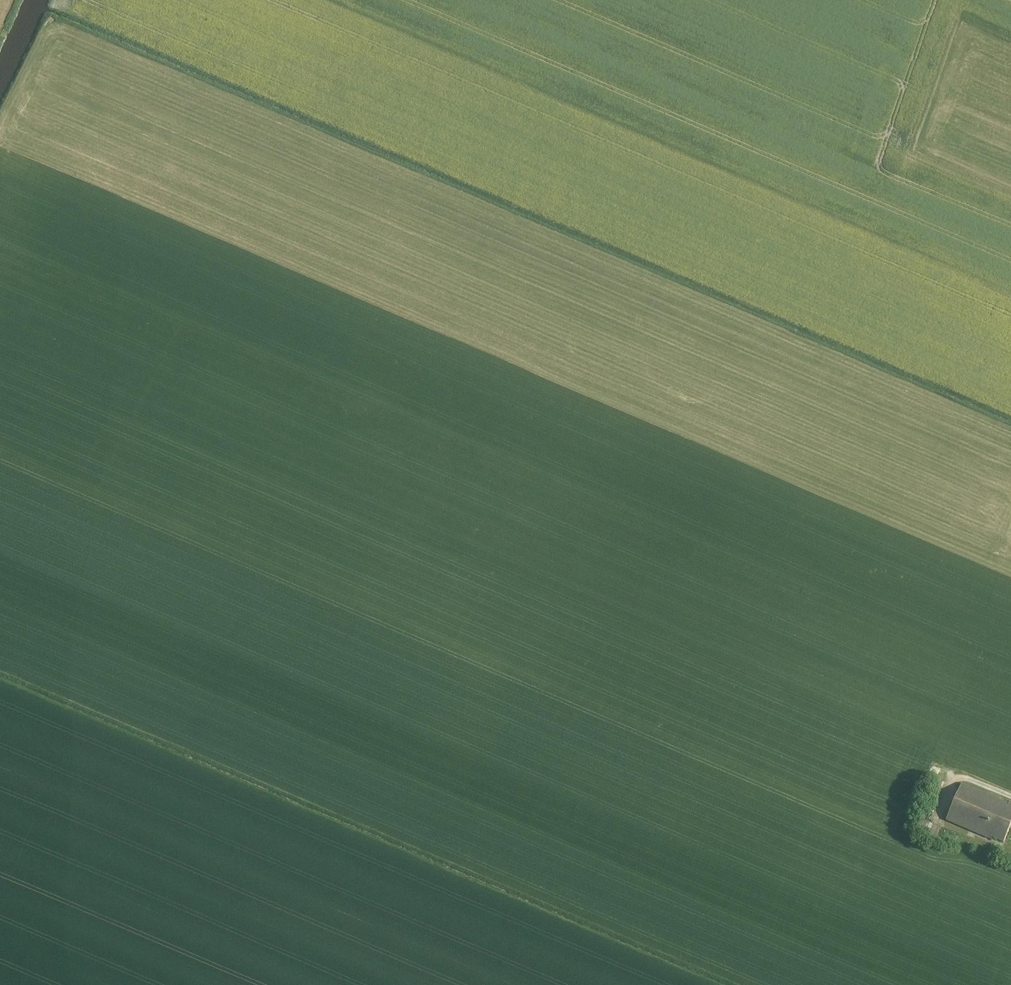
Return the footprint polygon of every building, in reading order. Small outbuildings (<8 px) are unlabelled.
[(948,818),(1005,842),(1010,828),(1010,803),(963,782),(948,818)] [(920,827),(937,835),(941,827),(924,820),(920,827)]
